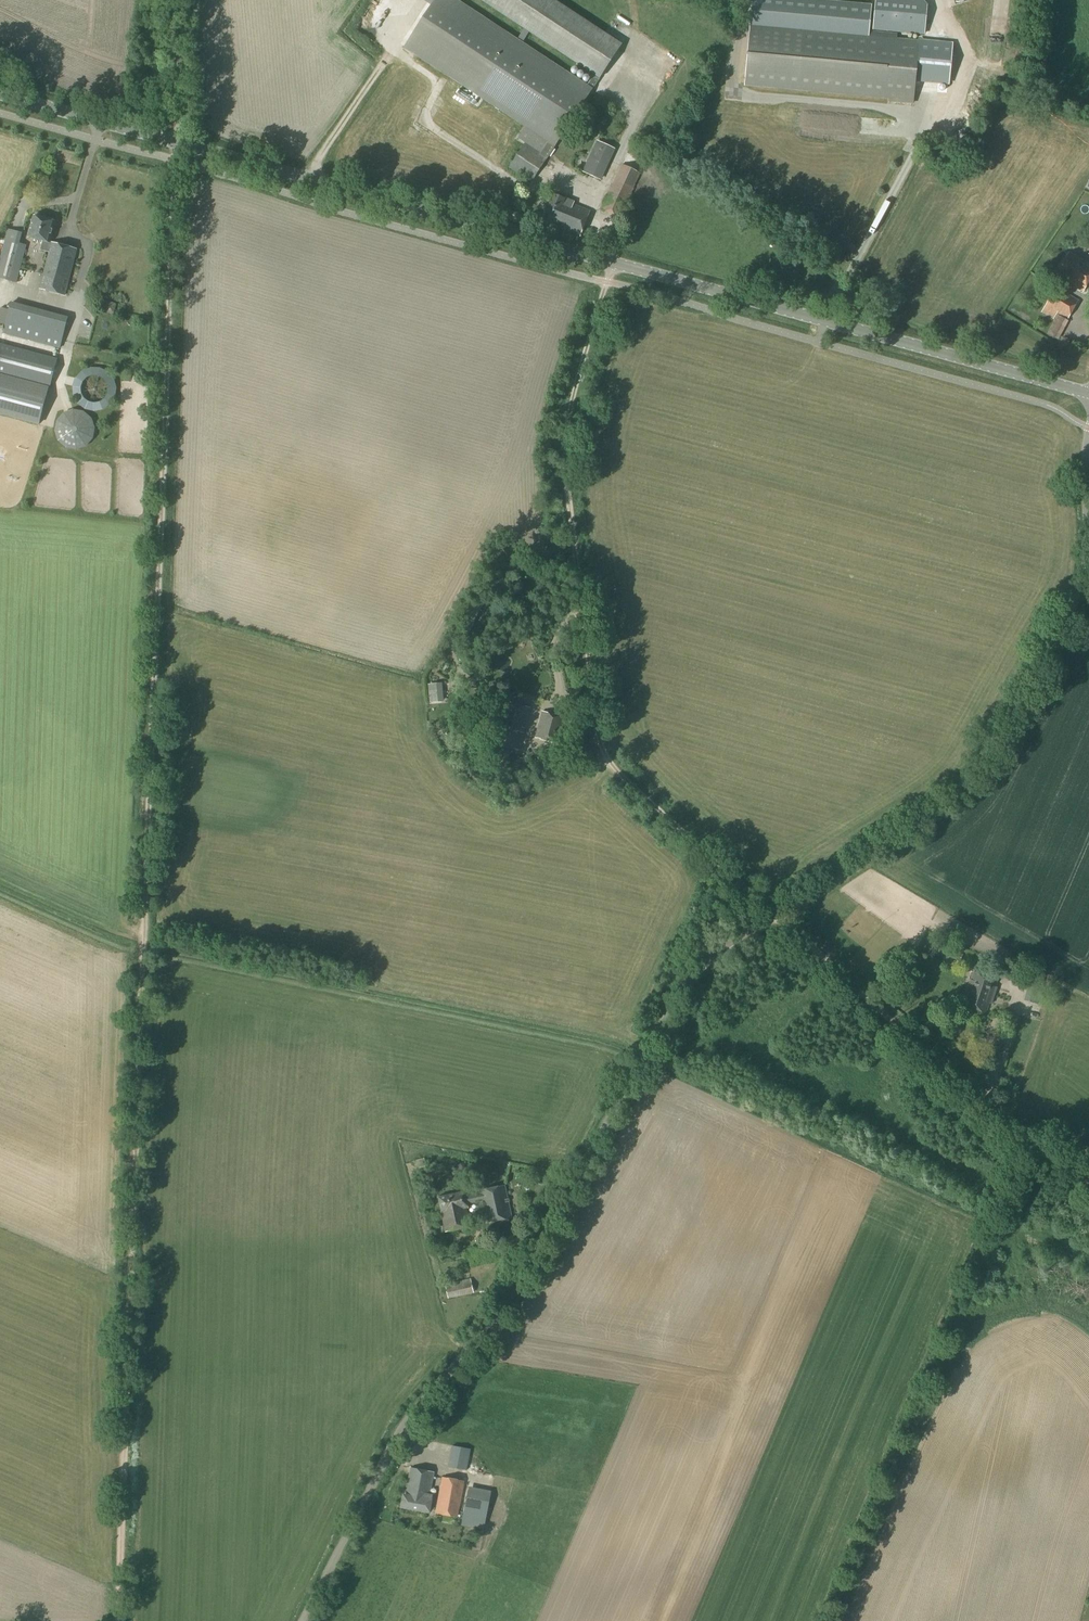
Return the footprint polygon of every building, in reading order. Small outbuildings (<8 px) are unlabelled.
[(594,76),(587,87),(455,0),(435,0),(404,48),(525,128),(517,139),(524,143),(508,168),(531,183),(577,112),(620,45),(551,0),(478,0),(594,76)] [(922,0),(876,0),(873,31),(924,36),(927,5),(922,0)] [(751,3),(744,86),(888,100),(888,102),(913,105),(919,41),(897,39),(897,34),(869,31),(870,14),(751,3)] [(681,59),(676,68),(682,72),(687,62),(681,59)] [(601,181),(601,180),(615,149),(596,140),(582,172),(601,181)] [(620,219),(641,174),(621,164),(600,210),(620,219)] [(564,199),(553,194),(542,222),(553,227),(554,226),(580,237),(590,211),(574,204),(575,200),(565,196),(564,199)] [(65,296),(77,249),(49,242),(55,222),(34,216),(28,237),(42,241),(40,250),(48,253),(39,290),(65,296)] [(0,259),(0,279),(16,284),(26,245),(18,243),(20,235),(7,232),(5,240),(0,259)] [(1081,259),(1070,252),(1054,278),(1065,284),(1066,283),(1083,293),(1088,282),(1088,263),(1081,258),(1081,259)] [(1068,321),(1079,301),(1056,288),(1041,313),(1053,320),(1056,314),(1068,321)] [(68,317),(11,302),(3,334),(13,337),(40,344),(60,349),(68,317)] [(1057,315),(1054,321),(1065,327),(1068,321),(1057,315)] [(1059,336),(1062,328),(1057,326),(1054,335),(1059,336)] [(58,359),(0,343),(0,374),(49,387),(50,387),(58,359)] [(0,374),(0,414),(39,424),(48,387),(49,387),(0,374)] [(519,750),(529,709),(506,702),(495,743),(519,750)] [(560,745),(566,718),(541,711),(534,738),(560,745)] [(952,950),(948,957),(959,962),(963,955),(952,950)] [(996,981),(974,973),(971,980),(971,979),(966,993),(963,1000),(964,1001),(963,1005),(986,1013),(989,1003),(991,1004),(997,988),(994,987),(996,981)] [(415,1170),(427,1167),(424,1158),(413,1161),(415,1170)] [(479,1193),(466,1196),(465,1192),(438,1198),(446,1232),(472,1226),(468,1205),(481,1202),(486,1224),(512,1218),(505,1185),(478,1191),(479,1193)] [(448,1299),(474,1293),(471,1279),(445,1284),(448,1299)] [(476,1472),(480,1451),(451,1446),(447,1467),(476,1472)] [(431,1500),(432,1495),(430,1495),(434,1472),(402,1466),(400,1477),(408,1479),(405,1495),(404,1495),(402,1507),(428,1512),(431,1500)] [(458,1517),(464,1481),(442,1477),(435,1515),(458,1517)] [(484,1530),(489,1506),(492,1491),(469,1486),(461,1526),(484,1530)] [(490,1513),(490,1523),(500,1524),(501,1514),(490,1513)]
